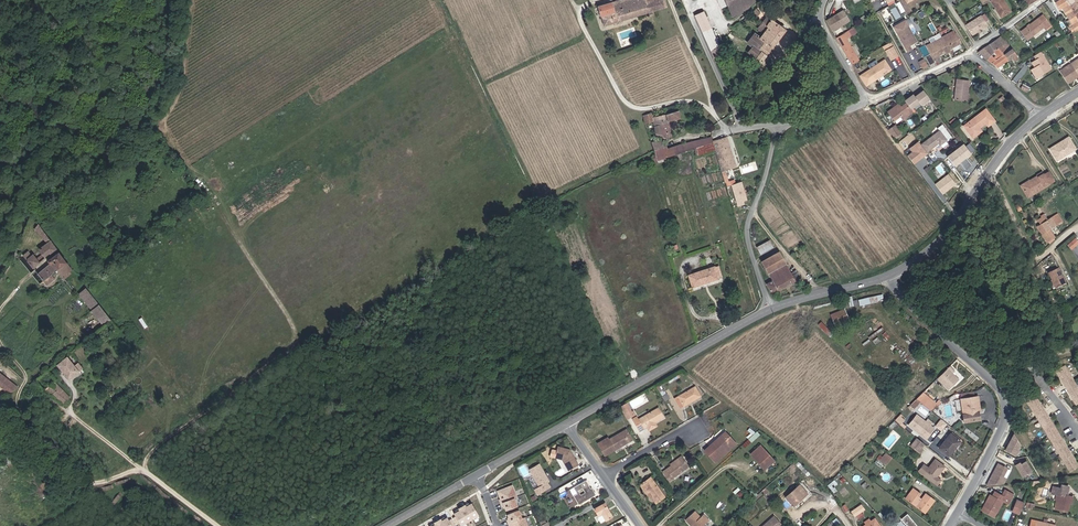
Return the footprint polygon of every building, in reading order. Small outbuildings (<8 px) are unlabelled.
[(598,7),(603,27),(666,10),(663,0),(656,0),(645,3),(645,0),(626,0),(598,7)] [(730,20),(743,13),(752,4),(751,0),(721,0),(730,20)] [(998,19),(1010,12),(1002,0),(992,0),(990,1),(995,10),(993,11),(998,19)] [(1060,13),(1063,17),(1072,9),(1068,3),(1065,6),(1060,0),(1051,0),(1054,5),(1060,13)] [(1072,9),(1077,4),(1077,1),(1077,0),(1071,0),(1068,3),(1072,9)] [(895,3),(887,7),(891,15),(893,14),(895,19),(900,17),(895,3)] [(1072,9),(1063,17),(1068,24),(1069,25),(1072,22),(1077,16),(1077,4),(1072,9)] [(1053,14),(1055,16),(1060,13),(1054,5),(1047,10),(1051,15),(1053,14)] [(886,7),(880,11),(883,18),(890,15),(886,7)] [(834,31),(852,20),(845,9),(827,20),(834,31)] [(1073,31),(1069,25),(1068,24),(1063,17),(1060,13),(1055,16),(1065,31),(1061,34),(1064,37),(1073,31)] [(966,25),(972,35),(986,25),(979,15),(966,25)] [(1028,27),(1034,35),(1045,27),(1047,30),(1052,26),(1043,15),(1028,27)] [(702,17),(693,21),(694,22),(695,25),(709,58),(716,49),(702,17)] [(755,39),(748,48),(751,50),(757,55),(752,61),(757,64),(782,32),(781,30),(780,28),(779,27),(778,25),(775,25),(773,25),(769,23),(764,19),(756,30),(760,33),(756,38),(755,39)] [(894,29),(905,48),(912,44),(909,40),(914,37),(905,22),(894,29)] [(1028,39),(1034,35),(1028,27),(1022,31),(1028,39)] [(838,44),(845,40),(851,37),(848,31),(847,31),(835,38),(838,44)] [(748,48),(755,39),(752,37),(751,37),(744,46),(748,48)] [(979,54),(987,61),(992,58),(995,55),(1004,48),(1009,45),(1002,37),(985,50),(979,54)] [(929,47),(919,52),(928,67),(932,65),(947,56),(942,47),(939,49),(937,44),(933,39),(927,43),(929,47)] [(946,39),(937,44),(939,49),(942,47),(947,56),(954,52),(946,39)] [(856,60),(845,40),(838,44),(850,63),(856,60)] [(1005,56),(1009,61),(1013,57),(1015,60),(1019,57),(1009,45),(1004,48),(1009,53),(1005,56)] [(896,57),(890,47),(882,51),(888,62),(896,57)] [(743,54),(752,61),(757,55),(751,50),(748,48),(743,54)] [(1009,53),(1004,48),(995,55),(997,58),(995,60),(992,58),(987,61),(992,65),(1005,56),(1009,53)] [(924,71),(928,68),(928,67),(919,52),(918,51),(913,54),(924,71)] [(1039,55),(1041,57),(1031,63),(1036,71),(1048,63),(1043,56),(1044,56),(1042,53),(1039,55)] [(1009,61),(1005,56),(992,65),(998,69),(1009,61)] [(885,76),(891,72),(885,62),(867,72),(872,82),(876,80),(875,78),(883,74),(885,76)] [(1053,77),(1062,89),(1069,85),(1068,83),(1077,77),(1077,78),(1077,64),(1076,62),(1053,77)] [(968,81),(955,81),(955,101),(967,101),(968,81)] [(1022,81),(1015,86),(1020,88),(1026,91),(1028,88),(1022,85),(1024,84),(1022,81)] [(917,95),(916,94),(907,100),(914,110),(922,104),(923,106),(933,100),(925,89),(917,95)] [(932,101),(923,106),(928,115),(937,110),(932,101)] [(909,117),(903,109),(899,111),(896,113),(894,110),(885,116),(894,128),(909,117)] [(657,117),(655,117),(658,128),(659,127),(662,127),(663,126),(666,125),(665,123),(674,121),(672,113),(668,114),(657,117)] [(641,125),(642,126),(649,124),(648,119),(647,116),(647,114),(646,114),(645,114),(641,115),(640,115),(638,117),(640,123),(641,125)] [(969,144),(974,139),(972,136),(975,134),(983,128),(985,131),(990,127),(982,116),(960,131),(969,144)] [(658,128),(655,117),(654,118),(653,118),(648,119),(649,124),(654,138),(660,136),(662,135),(668,133),(667,127),(666,125),(663,126),(662,127),(659,127),(658,128)] [(934,134),(935,137),(918,149),(924,156),(935,148),(937,151),(943,146),(945,148),(947,147),(948,142),(939,130),(934,134)] [(885,136),(890,142),(897,138),(892,131),(885,136)] [(1068,136),(1064,139),(1065,141),(1057,145),(1056,144),(1049,148),(1056,160),(1075,149),(1068,136)] [(708,138),(694,142),(696,150),(709,146),(710,145),(708,138)] [(723,141),(710,145),(712,154),(719,177),(733,172),(723,141)] [(692,151),(696,150),(694,142),(677,148),(679,155),(689,152),(692,151)] [(651,153),(651,154),(652,156),(661,153),(659,145),(649,148),(651,153)] [(712,154),(710,145),(709,146),(696,150),(692,151),(695,158),(712,154)] [(677,148),(661,153),(652,156),(653,158),(653,160),(654,163),(663,160),(665,159),(666,159),(675,156),(678,155),(679,155),(677,148)] [(664,164),(663,160),(654,163),(653,160),(653,158),(648,160),(651,169),(664,164)] [(1055,180),(1049,170),(1044,173),(1050,183),(1055,180)] [(1022,189),(1027,197),(1050,183),(1044,173),(1042,171),(1037,174),(1039,176),(1030,181),(1029,179),(1022,183),(1025,188),(1022,189)] [(936,182),(943,193),(957,185),(951,174),(936,182)] [(739,206),(750,202),(743,181),(731,185),(739,206)] [(1038,224),(1048,239),(1054,235),(1049,228),(1062,219),(1057,212),(1045,220),(1043,216),(1046,214),(1044,212),(1041,214),(1042,215),(1039,218),(1041,222),(1038,224)] [(36,245),(44,255),(55,245),(39,223),(35,218),(32,224),(34,226),(45,241),(42,244),(40,242),(36,245)] [(1074,238),(1067,245),(1070,249),(1077,242),(1074,238)] [(764,244),(753,247),(755,253),(766,249),(764,244)] [(49,262),(37,272),(42,279),(45,283),(53,277),(50,273),(55,269),(60,275),(71,267),(58,249),(55,245),(47,252),(49,255),(45,258),(49,262)] [(27,251),(23,255),(32,265),(39,259),(39,258),(40,257),(38,255),(37,256),(34,254),(32,256),(27,251)] [(758,265),(762,273),(779,263),(775,256),(758,265)] [(764,277),(781,268),(779,263),(762,273),(764,277)] [(1067,281),(1059,266),(1048,271),(1056,286),(1067,281)] [(781,268),(764,277),(769,286),(763,289),(767,296),(794,281),(797,280),(794,275),(790,278),(789,276),(787,277),(781,268)] [(682,281),(686,293),(714,284),(710,272),(682,281)] [(85,285),(77,291),(90,308),(97,302),(85,285)] [(851,296),(846,297),(849,307),(877,301),(883,300),(882,294),(858,300),(853,301),(851,296)] [(98,303),(91,308),(103,324),(109,319),(98,303)] [(831,315),(834,322),(845,317),(842,310),(831,315)] [(64,358),(54,366),(66,380),(79,369),(75,364),(71,367),(64,358)] [(945,375),(938,382),(948,392),(958,383),(952,377),(954,375),(950,370),(948,372),(951,376),(949,378),(945,375)] [(45,371),(34,381),(43,391),(45,389),(64,404),(67,401),(65,399),(68,396),(52,383),(54,381),(45,371)] [(1061,375),(1070,391),(1077,405),(1077,386),(1070,371),(1061,375)] [(0,377),(0,388),(7,393),(14,388),(0,377)] [(695,389),(675,401),(680,409),(700,398),(695,389)] [(631,407),(636,406),(635,402),(640,400),(639,397),(629,400),(631,407)] [(922,398),(916,404),(925,410),(930,414),(936,410),(940,407),(937,405),(934,408),(922,398)] [(977,416),(980,416),(982,415),(982,410),(980,410),(976,410),(975,401),(955,404),(956,414),(962,414),(963,426),(977,424),(977,416)] [(623,406),(617,409),(622,418),(627,415),(623,406)] [(645,432),(653,428),(652,426),(661,420),(656,412),(636,423),(634,420),(630,422),(637,435),(644,431),(645,432)] [(934,431),(915,417),(907,427),(926,442),(934,431)] [(1020,444),(1013,432),(1004,449),(1015,455),(1020,444)] [(605,443),(597,448),(604,460),(630,444),(625,434),(607,444),(605,443)] [(712,453),(709,448),(704,452),(714,465),(736,447),(725,435),(718,441),(722,446),(712,453)] [(958,445),(949,438),(938,452),(947,459),(958,445)] [(718,441),(709,448),(712,453),(722,446),(718,441)] [(923,447),(917,442),(911,450),(919,457),(922,453),(920,451),(923,447)] [(760,449),(752,457),(764,472),(773,465),(760,449)] [(568,455),(556,452),(553,462),(561,464),(567,475),(577,470),(568,455)] [(668,467),(669,470),(681,462),(680,460),(668,467)] [(1032,470),(1025,460),(1019,461),(1014,464),(1022,477),(1032,470)] [(887,470),(890,466),(885,461),(882,466),(887,470)] [(681,462),(669,470),(660,476),(666,486),(676,480),(675,478),(687,471),(681,462)] [(943,469),(934,463),(928,471),(922,478),(936,489),(940,483),(935,479),(943,469)] [(1008,468),(998,463),(985,485),(1004,484),(1007,478),(1003,477),(1008,468)] [(918,474),(922,478),(928,471),(923,467),(918,474)] [(547,486),(537,468),(528,474),(537,491),(533,494),(536,500),(542,496),(539,491),(547,486)] [(640,489),(648,500),(654,508),(662,502),(648,483),(640,489)] [(501,502),(515,497),(517,496),(513,484),(498,490),(501,497),(499,498),(501,502)] [(586,484),(572,492),(576,498),(572,501),(576,509),(594,499),(586,484)] [(645,502),(648,500),(640,489),(637,491),(645,502)] [(784,502),(792,511),(806,498),(798,489),(784,502)] [(922,494),(914,489),(906,499),(917,507),(925,514),(935,501),(927,494),(922,500),(919,498),(922,494)] [(1061,492),(1053,491),(1052,498),(1056,499),(1055,504),(1056,504),(1054,513),(1068,516),(1070,507),(1071,507),(1072,500),(1067,499),(1068,490),(1062,489),(1061,492)] [(1011,496),(1005,493),(1002,498),(995,494),(992,499),(989,498),(980,513),(991,519),(998,506),(1004,509),(1011,496)] [(518,506),(515,497),(501,502),(503,507),(505,506),(507,511),(518,506)] [(472,503),(466,507),(473,519),(479,516),(472,503)] [(466,507),(460,511),(467,523),(473,519),(466,507)] [(1024,509),(1017,507),(1013,517),(1020,520),(1024,509)] [(592,514),(599,525),(601,525),(610,521),(603,508),(592,514)] [(509,523),(523,518),(520,509),(507,513),(509,518),(507,518),(509,523)] [(862,510),(852,516),(855,520),(865,514),(862,510)] [(454,514),(455,516),(456,518),(458,520),(459,523),(461,525),(462,525),(467,523),(460,511),(454,514)] [(523,518),(509,523),(510,525),(529,525),(525,516),(523,518)] [(707,523),(701,517),(695,521),(690,516),(683,522),(686,525),(703,525),(707,523)] [(905,516),(900,521),(904,525),(915,525),(905,516)]
